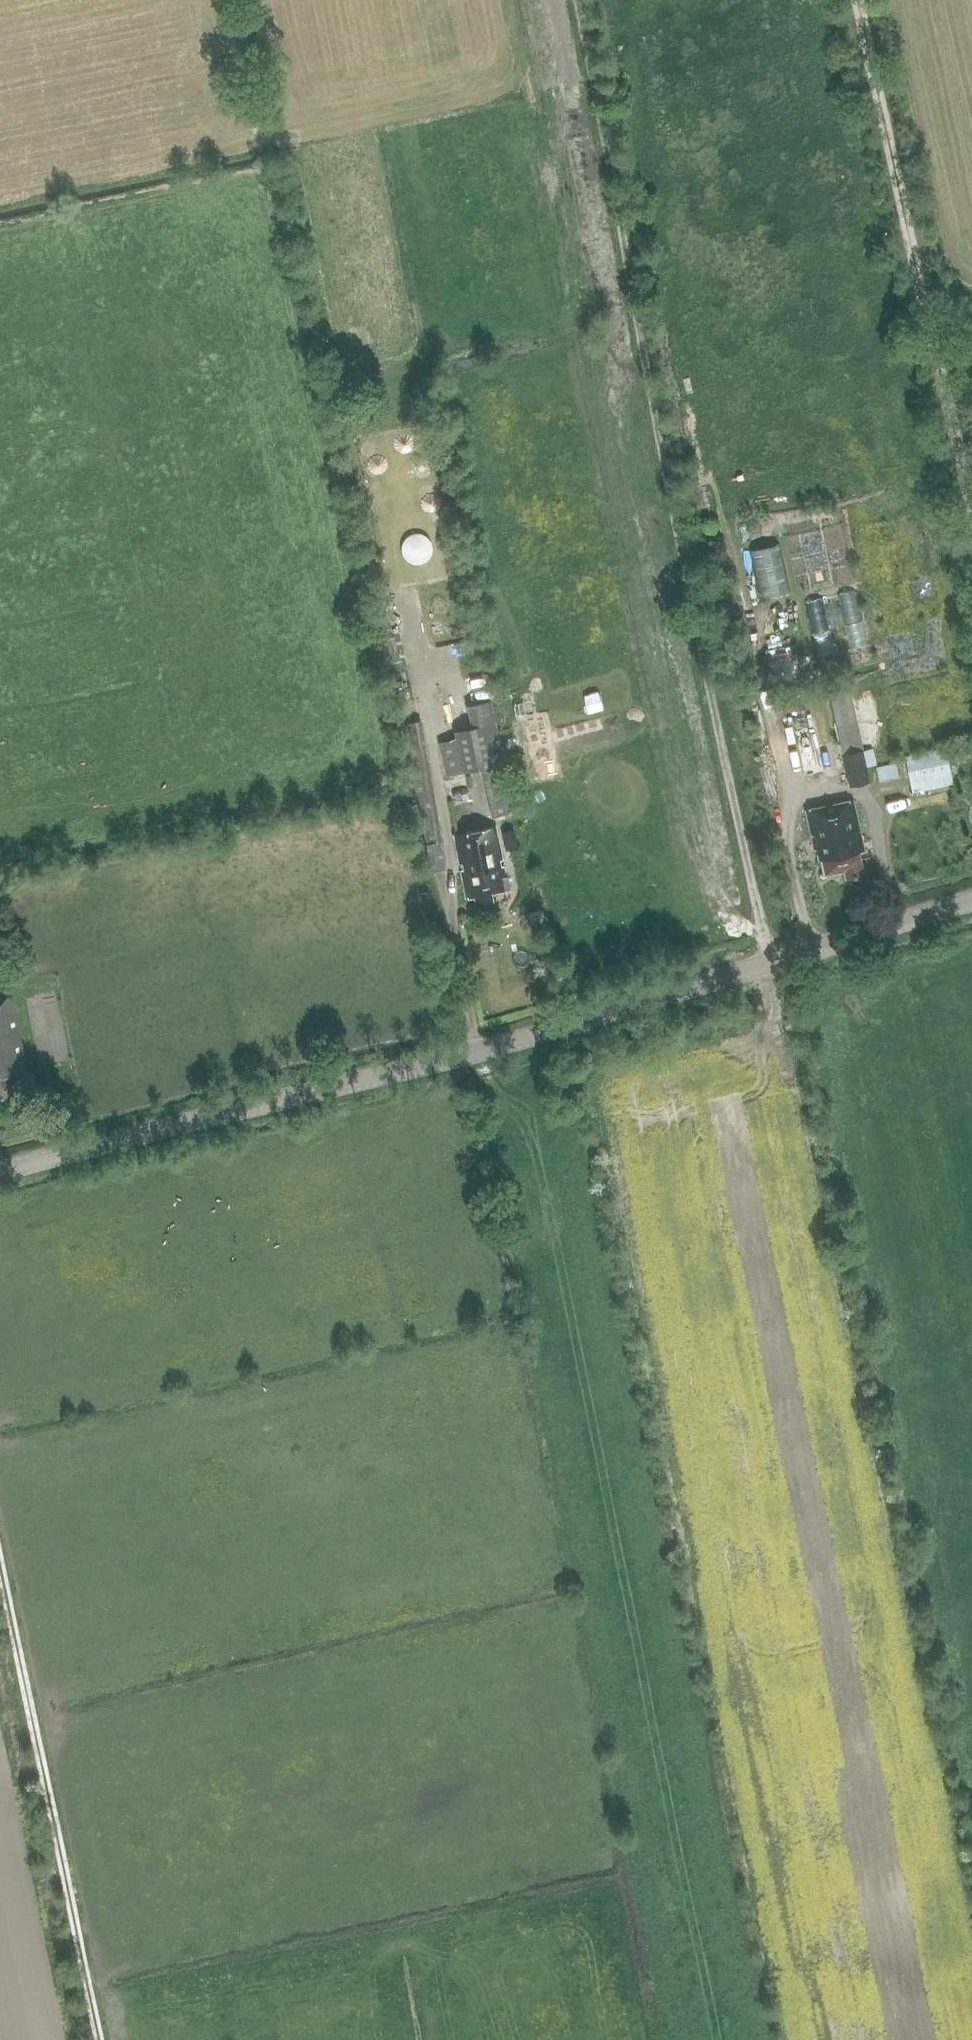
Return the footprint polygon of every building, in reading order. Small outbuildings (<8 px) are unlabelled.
[(753,547),(762,595),(789,590),(780,542),(753,547)] [(851,646),(871,642),(859,588),(840,592),(851,646)] [(816,646),(833,644),(828,596),(811,598),(816,646)] [(392,663),(401,661),(395,637),(386,639),(392,663)] [(830,697),(850,786),(869,782),(866,767),(876,765),(873,748),(863,750),(851,693),(830,697)] [(499,764),(504,763),(491,700),(467,705),(472,728),(454,731),(456,738),(439,742),(446,775),(482,768),(492,817),(509,814),(499,764)] [(425,719),(408,720),(411,780),(429,779),(425,719)] [(906,756),(913,792),(953,783),(945,748),(906,756)] [(899,775),(896,763),(876,767),(879,780),(899,775)] [(435,794),(418,797),(426,844),(443,841),(435,794)] [(846,878),(864,875),(859,852),(864,851),(854,802),(808,812),(816,854),(818,854),(819,860),(821,860),(825,875),(844,871),(846,878)] [(491,894),(511,890),(509,876),(506,877),(496,829),(455,837),(467,899),(475,897),(477,907),(493,903),(491,894)] [(518,848),(514,829),(502,831),(506,850),(518,848)] [(426,847),(430,872),(446,870),(442,844),(426,847)] [(36,1090),(32,1073),(28,1074),(13,998),(0,1001),(0,1097),(36,1090)]
